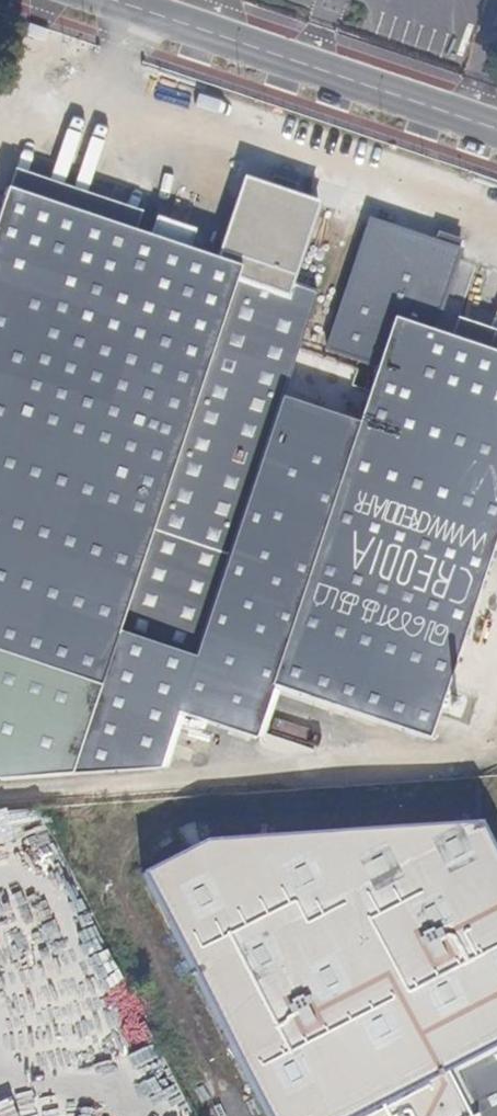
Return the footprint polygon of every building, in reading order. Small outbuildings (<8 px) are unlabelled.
[(7,192),(0,212),(0,792),(73,787),(92,732),(122,740),(134,708),(161,713),(312,296),(287,284),(310,207),(239,184),(215,263),(7,192)] [(496,539),(496,353),(438,334),(464,253),(371,221),(330,348),(380,366),(372,397),(294,373),(265,462),(204,642),(199,661),(430,740),(496,539)] [(255,738),(271,686),(199,661),(183,714),(255,738)] [(481,826),(207,845),(142,877),(271,1115),(496,1115),(496,858),(481,826)]
